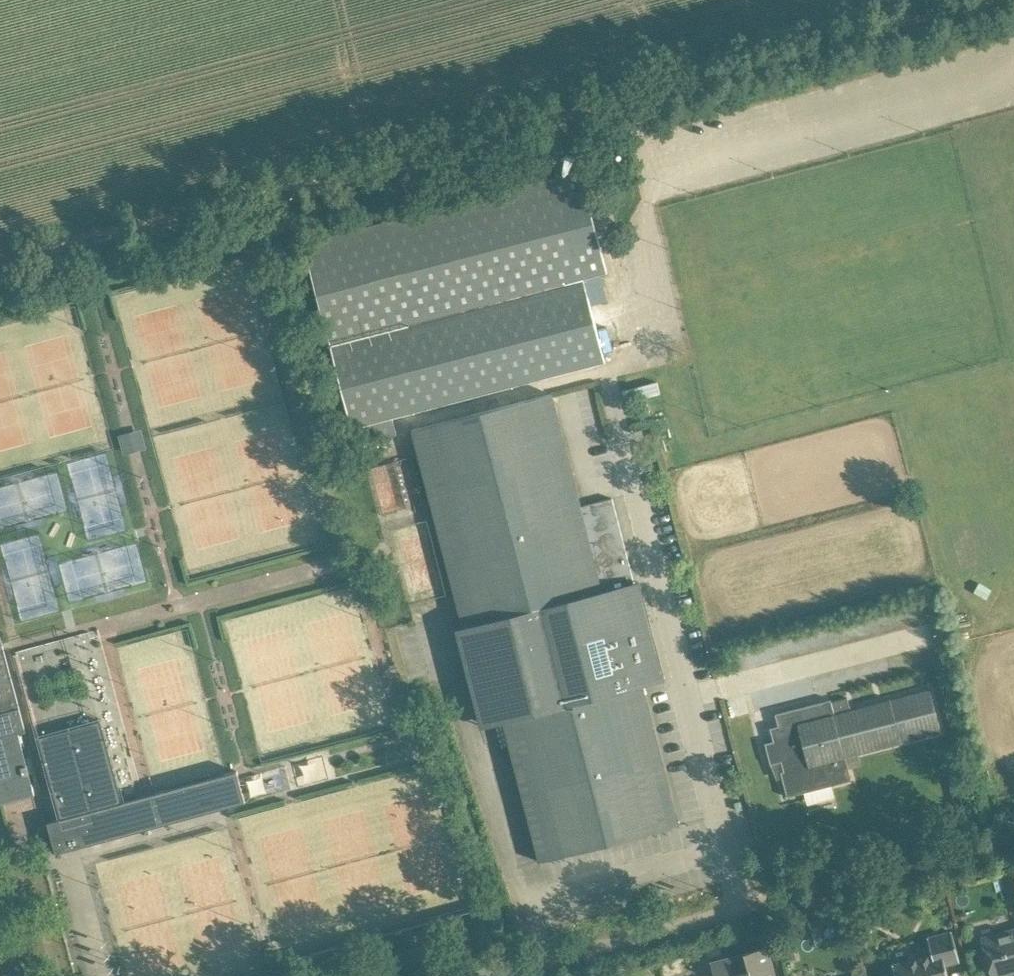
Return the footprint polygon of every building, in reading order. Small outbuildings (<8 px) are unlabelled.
[(389,419),(606,362),(584,278),(608,272),(581,171),(305,243),(353,427),(367,424),(370,438),(392,433),(389,419)] [(503,721),(534,842),(539,861),(656,831),(665,828),(679,825),(643,686),(654,683),(664,680),(655,645),(657,644),(649,612),(643,614),(612,498),(581,506),(552,393),(412,430),(417,449),(418,452),(463,626),(463,627),(463,628),(456,630),(481,727),(488,725),(503,721)] [(117,432),(121,450),(144,445),(139,427),(117,432)] [(392,460),(372,466),(384,513),(405,507),(392,460)] [(2,792),(4,802),(0,803),(0,804),(35,795),(30,776),(18,732),(25,730),(3,642),(0,631),(0,793),(2,792)] [(774,740),(765,742),(771,764),(780,762),(782,771),(781,771),(782,777),(783,778),(787,796),(804,792),(808,791),(806,785),(827,780),(829,786),(832,785),(852,780),(849,769),(849,768),(846,757),(858,753),(860,753),(941,732),(936,712),(930,689),(851,709),(848,697),(832,701),(831,699),(795,708),(775,713),(779,725),(779,728),(773,729),(776,740),(774,740)] [(237,770),(123,801),(101,719),(39,737),(61,818),(50,821),(48,822),(50,828),(57,853),(132,832),(246,801),(237,770)] [(1006,870),(1013,900),(1013,868),(1006,870)] [(983,936),(987,950),(984,951),(987,960),(989,959),(993,973),(1012,968),(1012,970),(1013,969),(1012,965),(1013,965),(1013,928),(983,936)] [(896,975),(949,975),(946,964),(960,960),(952,931),(928,937),(932,953),(893,964),(896,975)] [(785,961),(797,958),(793,945),(782,948),(785,961)] [(715,975),(775,975),(767,946),(711,962),(715,975)]
